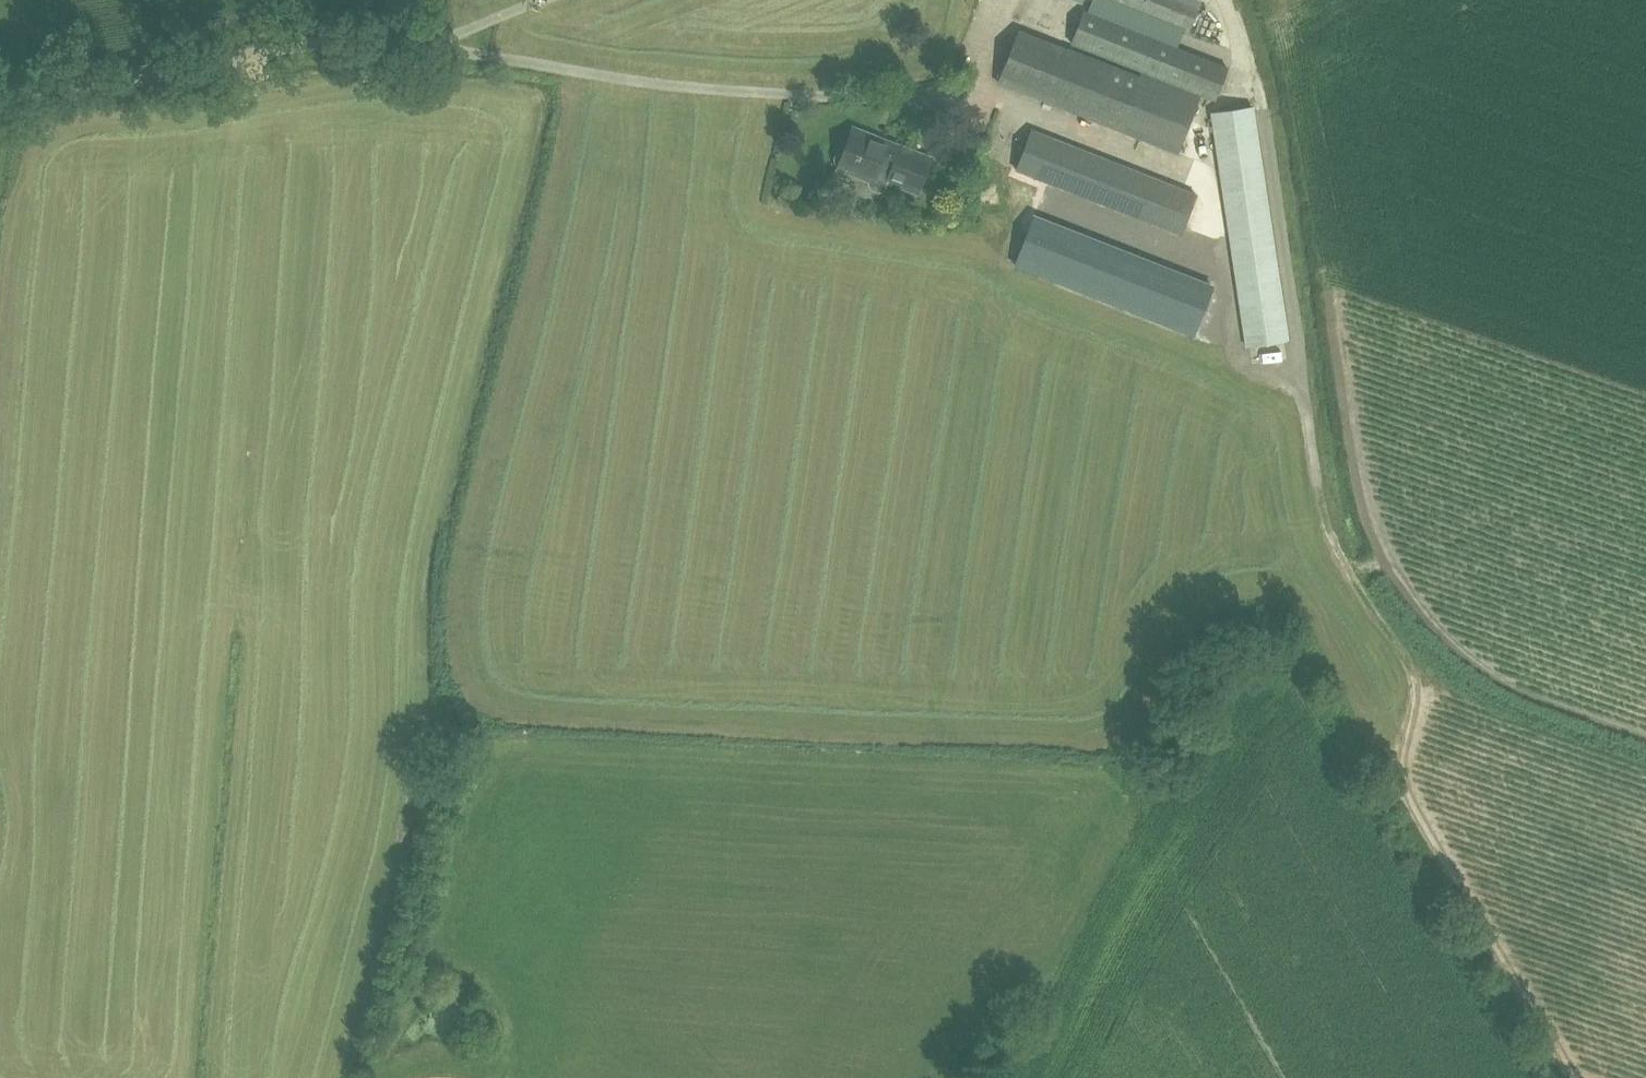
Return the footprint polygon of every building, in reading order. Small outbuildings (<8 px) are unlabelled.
[(1189,33),(1201,3),(1195,0),(1106,0),(1189,33)] [(1216,99),(1229,66),(1085,9),(1072,42),(1216,99)] [(1201,99),(1019,28),(997,82),(1177,158),(1201,99)] [(1211,112),(1246,346),(1290,340),(1255,105),(1211,112)] [(880,191),(885,189),(888,182),(917,194),(931,161),(910,152),(910,154),(873,138),(874,136),(855,128),(847,146),(843,144),(838,146),(834,158),(835,162),(839,164),(838,167),(870,181),(869,183),(871,187),(880,191)] [(1195,194),(1033,130),(1017,171),(1179,235),(1195,194)] [(1201,284),(1022,214),(1003,263),(1181,333),(1201,284)]
